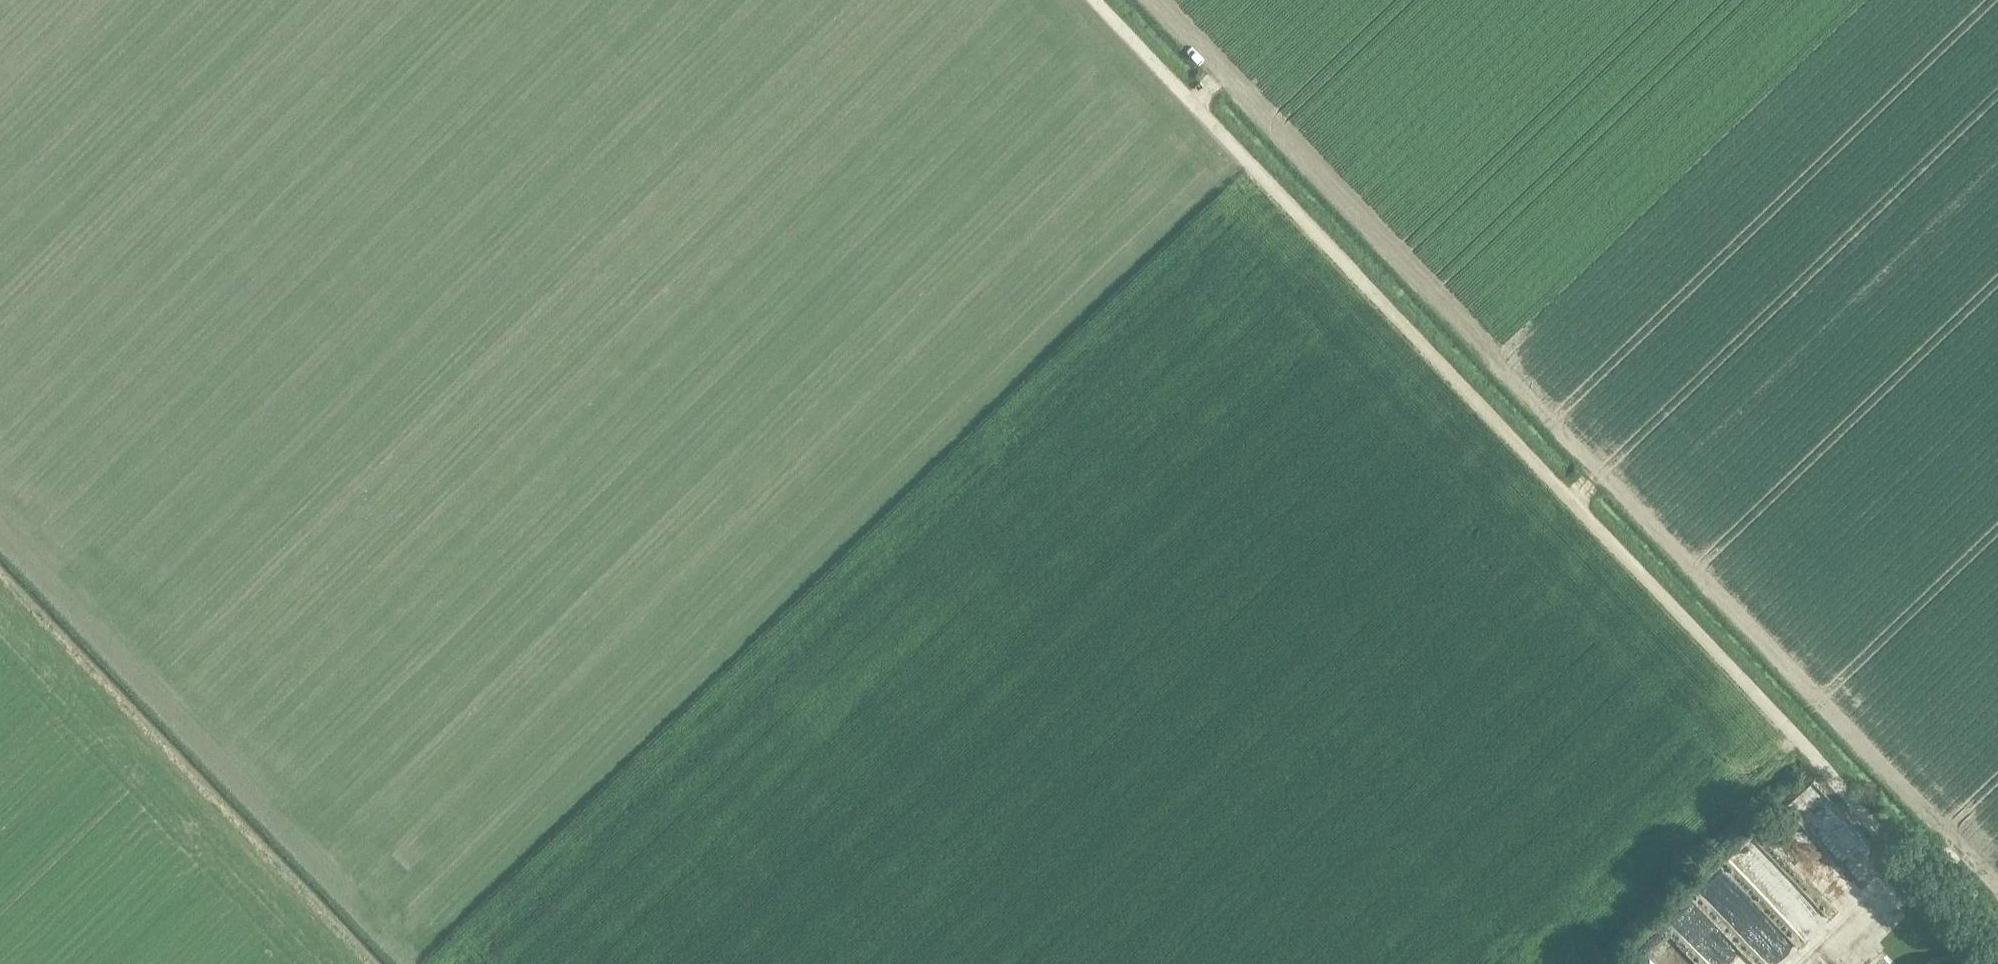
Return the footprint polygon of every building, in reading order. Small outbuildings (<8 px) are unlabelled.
[(1832,862),(1854,850),(1822,790),(1758,824),(1769,845),(1811,823),(1832,862)] [(1759,896),(1782,871),(1745,836),(1721,861),(1759,896)] [(1861,844),(1845,860),(1863,879),(1880,864),(1861,844)]
